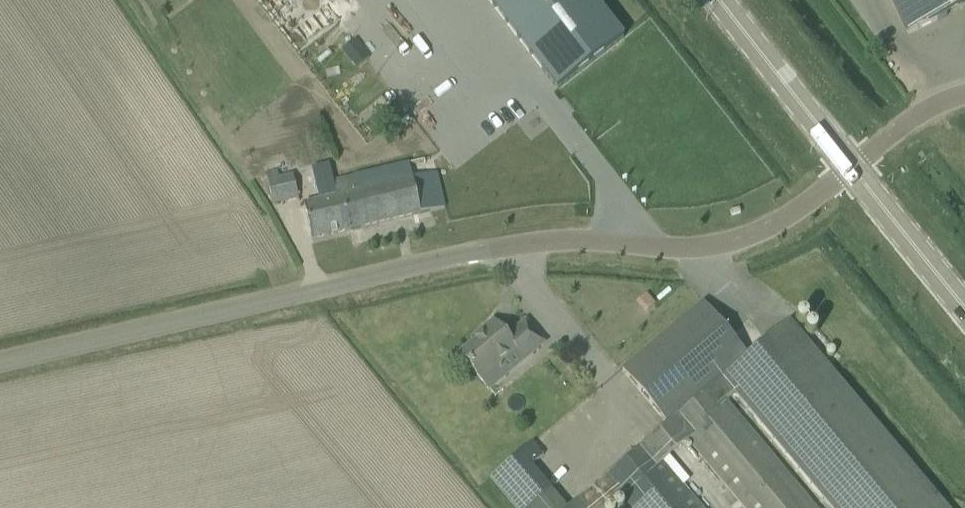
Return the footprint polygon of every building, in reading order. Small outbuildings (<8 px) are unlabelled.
[(557,90),(623,39),(593,0),(488,0),(557,90)] [(907,35),(964,8),(964,0),(890,0),(907,35)] [(352,42),(341,51),(354,68),(366,59),(352,42)] [(336,197),(303,204),(308,223),(312,240),(444,209),(442,201),(439,189),(436,174),(427,176),(410,180),(406,163),(332,180),(336,197)] [(789,323),(748,357),(748,356),(703,303),(622,372),(667,425),(668,426),(714,387),(726,400),(735,393),(832,507),(945,507),(789,323)] [(479,334),(482,337),(459,356),(482,382),(517,352),(524,360),(543,344),(525,322),(507,338),(493,322),(479,334)] [(726,400),(714,387),(668,426),(589,492),(570,507),(610,507),(620,500),(627,507),(702,507),(664,462),(687,443),(743,507),(816,507),(726,400)] [(523,451),(490,479),(515,507),(532,507),(552,491),(531,467),(544,456),(527,436),(518,444),(523,451)] [(675,465),(670,469),(682,484),(688,479),(675,465)]
